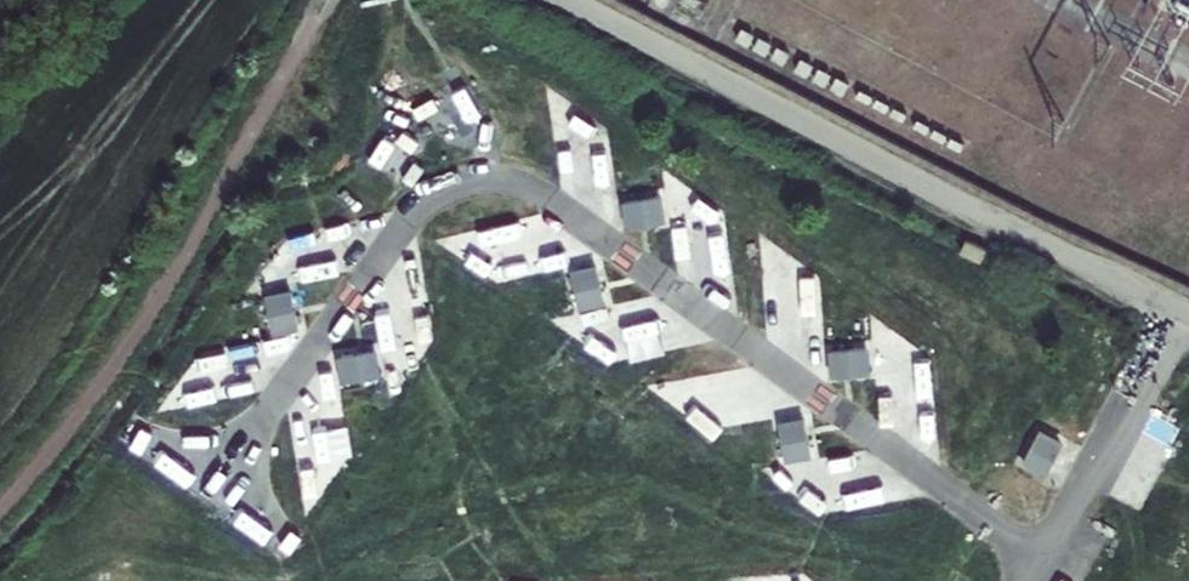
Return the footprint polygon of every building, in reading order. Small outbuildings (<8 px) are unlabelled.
[(432,114),(469,99),(463,84),(426,100),(432,114)] [(665,193),(623,200),(627,227),(669,220),(665,193)] [(965,242),(958,255),(980,266),(987,252),(965,242)] [(571,269),(579,310),(606,305),(598,263),(571,269)] [(293,287),(267,292),(274,334),(301,329),(293,287)] [(830,348),(833,376),(875,373),(873,345),(830,348)] [(338,354),(342,381),(384,375),(380,348),(338,354)] [(779,420),(787,462),(814,458),(806,416),(779,420)] [(1044,426),(1024,463),(1048,476),(1068,438),(1044,426)]
